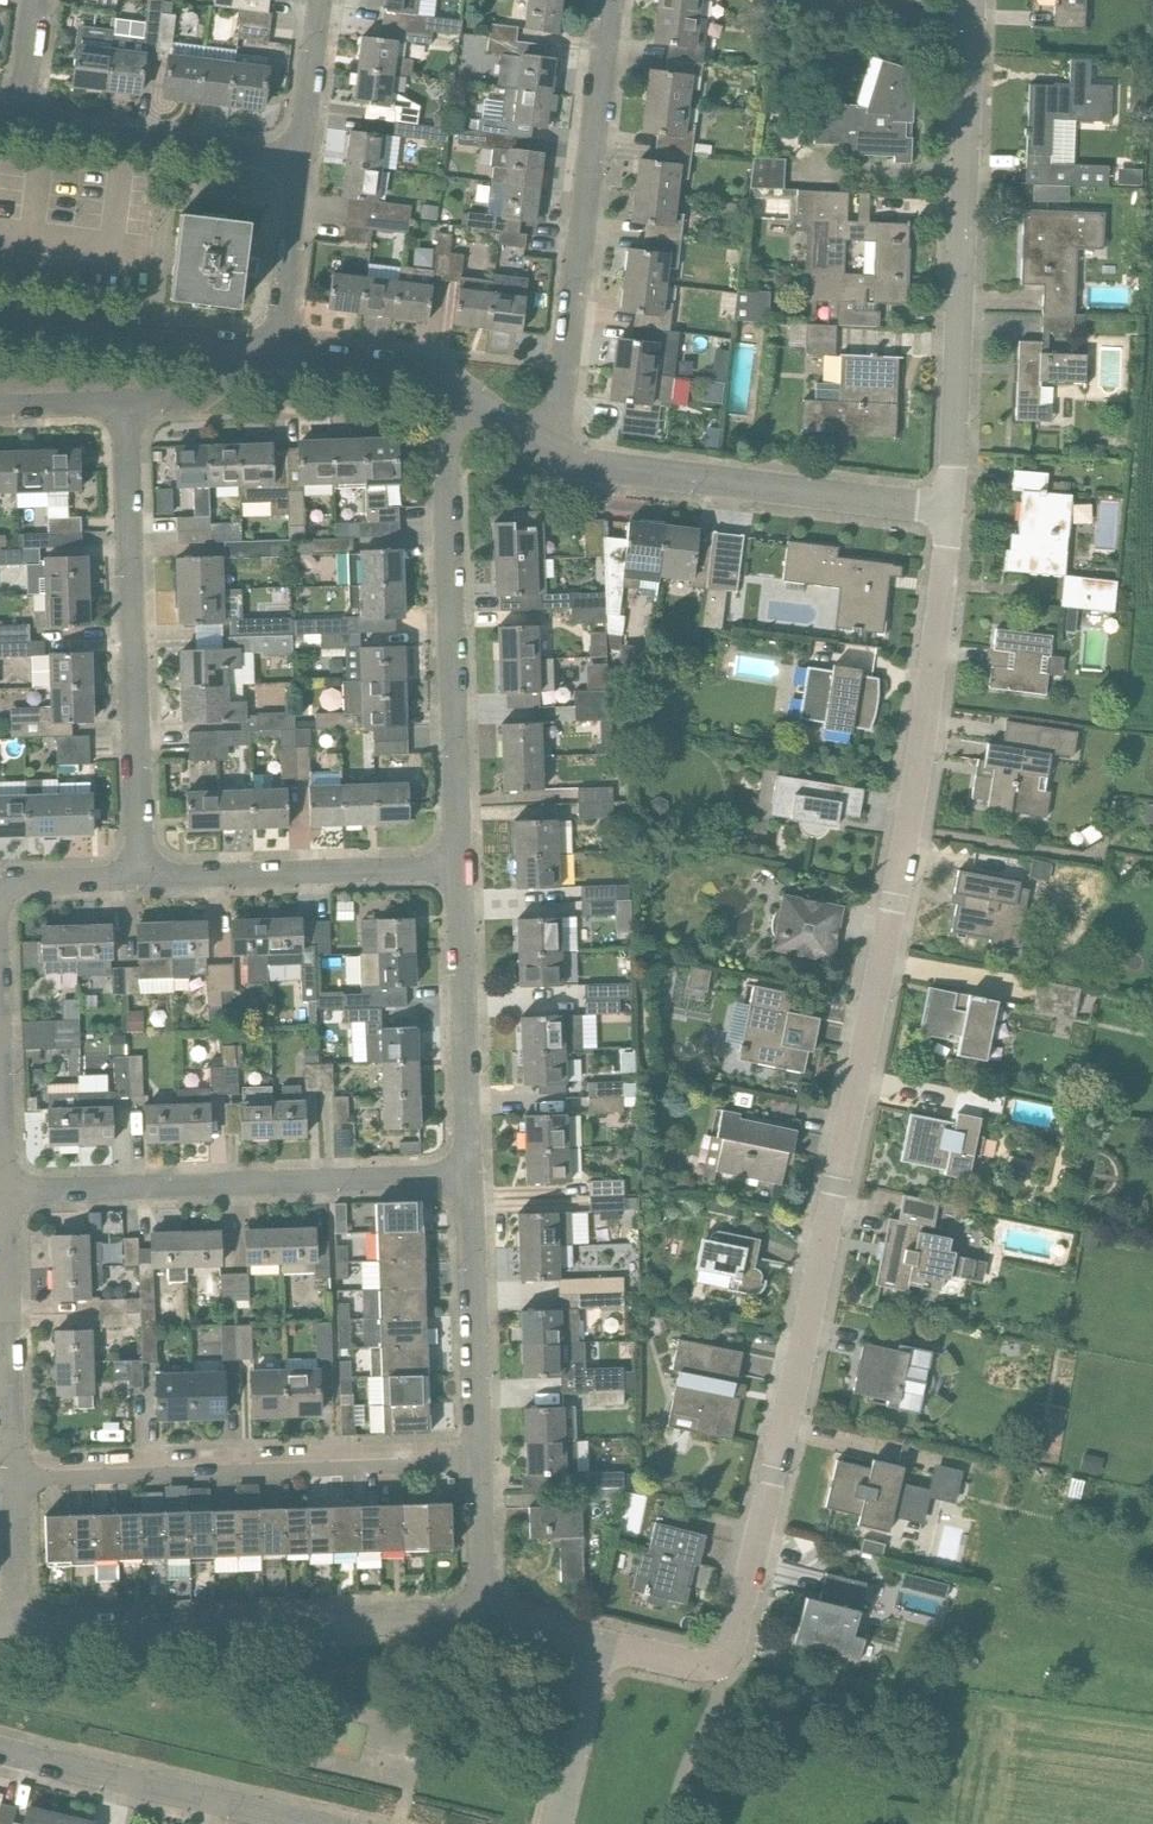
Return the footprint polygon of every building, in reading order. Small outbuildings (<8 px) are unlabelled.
[(116,11),(117,0),(84,0),(83,7),(116,11)] [(157,51),(161,13),(163,0),(149,0),(145,23),(142,49),(145,50),(157,51)] [(259,11),(260,0),(215,0),(214,6),(239,9),(259,11)] [(433,31),(461,35),(462,21),(402,14),(404,0),(367,0),(365,10),(383,12),(382,26),(433,31)] [(524,28),(558,32),(562,0),(528,0),(524,28)] [(700,17),(702,0),(710,1),(710,0),(659,0),(658,12),(700,17)] [(1085,30),(1086,13),(1063,12),(1064,0),(1042,0),(1055,0),(1054,29),(1085,30)] [(240,24),(270,28),(272,14),(267,13),(268,12),(259,11),(239,9),(237,24),(240,24)] [(673,60),(703,63),(706,36),(698,35),(700,17),(658,12),(654,43),(675,45),(673,60)] [(172,44),(176,15),(171,15),(161,13),(157,51),(171,53),(172,44)] [(114,19),(113,36),(107,90),(140,94),(145,53),(145,50),(142,49),(145,23),(114,19)] [(238,39),(268,43),(270,28),(240,24),(238,39)] [(489,38),(516,41),(518,28),(491,25),(489,38)] [(358,70),(394,75),(411,77),(413,60),(396,58),(399,41),(432,45),(433,31),(382,26),(380,40),(362,37),(358,70)] [(74,86),(107,90),(113,36),(82,33),(80,47),(79,47),(74,86)] [(488,52),(515,55),(516,41),(489,38),(488,52)] [(165,98),(196,101),(201,61),(170,57),(165,98)] [(517,90),(550,94),(554,61),(521,57),(517,90)] [(647,101),(689,107),(691,90),(699,91),(703,63),(673,60),(671,74),(650,71),(647,101)] [(196,101),(231,106),(236,65),(201,61),(196,101)] [(847,146),(847,156),(894,157),(894,163),(912,164),(913,138),(906,137),(907,123),(913,123),(915,71),(882,61),(867,108),(856,107),(857,105),(816,104),(815,144),(847,146)] [(236,65),(231,106),(263,110),(268,69),(236,65)] [(370,121),(394,124),(417,126),(419,107),(412,103),(398,101),(398,95),(391,92),(394,75),(358,70),(354,104),(372,107),(370,121)] [(1027,156),(1051,157),(1053,120),(1111,122),(1113,86),(1054,84),(1054,86),(1030,85),(1027,156)] [(478,133),(504,136),(506,123),(546,128),(550,94),(517,90),(506,88),(502,122),(480,119),(478,133)] [(662,149),(692,152),(711,155),(712,147),(693,144),(695,126),(687,125),(689,107),(647,101),(643,132),(664,135),(662,149)] [(400,138),(401,138),(420,141),(447,144),(448,130),(417,126),(394,124),(393,137),(400,138)] [(346,165),(382,170),(386,136),(351,131),(346,165)] [(492,182),(539,188),(543,155),(503,150),(504,136),(478,133),(457,131),(456,142),(458,144),(492,149),(490,167),(494,168),(492,182)] [(636,190),(678,196),(680,179),(688,180),(692,152),(662,149),(660,163),(639,161),(636,190)] [(750,189),(784,190),(786,160),(754,158),(750,189)] [(1081,165),(1051,164),(1050,185),(1080,187),(1081,165)] [(342,198),(378,203),(382,170),(346,165),(342,198)] [(500,231),(519,234),(521,220),(535,222),(539,188),(492,182),(488,216),(468,213),(466,227),(500,231)] [(651,238),(681,242),(684,215),(676,214),(678,196),(636,190),(632,222),(653,224),(651,238)] [(874,275),(907,277),(910,224),(848,222),(849,193),(798,190),(797,215),(793,215),(792,231),(807,232),(805,273),(812,273),(844,274),(846,241),(875,242),(874,275)] [(383,217),(410,220),(411,207),(385,203),(383,217)] [(1044,286),(1043,314),(1074,315),(1075,315),(1077,249),(1103,250),(1105,214),(1046,211),(1046,216),(1025,215),(1022,285),(1044,286)] [(242,274),(251,275),(256,276),(258,259),(245,258),(249,223),(215,219),(181,214),(170,300),(204,304),(238,308),(242,274)] [(381,231),(408,234),(410,220),(383,217),(381,231)] [(344,241),(371,244),(372,230),(345,227),(344,241)] [(500,231),(498,246),(525,249),(527,235),(519,234),(500,231)] [(447,281),(450,254),(452,235),(439,233),(434,271),(401,267),(399,282),(395,317),(428,321),(433,279),(447,281)] [(625,280),(667,285),(669,268),(677,269),(681,242),(651,238),(649,253),(628,250),(625,280)] [(489,329),(492,294),(494,282),(461,278),(463,256),(450,254),(447,281),(460,282),(455,325),(489,329)] [(812,273),(811,301),(906,305),(907,277),(874,275),(844,274),(812,273)] [(328,309),(363,313),(367,278),(333,274),(328,309)] [(363,313),(395,317),(399,282),(367,278),(363,313)] [(640,328),(670,330),(673,304),(665,303),(667,285),(625,280),(621,311),(642,314),(640,328)] [(734,321),(769,323),(771,293),(738,291),(734,321)] [(492,294),(489,329),(522,333),(526,298),(492,294)] [(1074,334),(1074,315),(1043,314),(1042,333),(1074,334)] [(806,354),(835,355),(837,326),(807,325),(806,354)] [(613,370),(656,375),(658,358),(667,359),(670,330),(640,328),(638,342),(617,339),(613,370)] [(1016,421),(1039,422),(1040,381),(1085,383),(1087,355),(1048,354),(1049,342),(1020,341),(1016,421)] [(754,421),(755,345),(732,345),(731,420),(754,421)] [(841,433),(841,435),(895,437),(897,405),(888,405),(890,358),(877,357),(877,355),(871,355),(871,357),(841,356),(840,385),(816,383),(815,401),(804,401),(803,431),(841,433)] [(656,375),(613,370),(610,401),(631,403),(629,418),(659,421),(662,394),(654,393),(656,375)] [(366,485),(386,484),(398,483),(396,439),(365,440),(365,484),(366,485)] [(332,485),(365,484),(365,440),(331,441),(332,485)] [(300,486),(332,485),(331,441),(298,442),(300,486)] [(288,515),(288,491),(287,468),(274,468),(273,443),(241,444),(240,485),(241,503),(271,502),(271,516),(288,515)] [(209,486),(240,485),(241,444),(207,446),(209,486)] [(1091,456),(1104,457),(1105,446),(1092,445),(1091,456)] [(177,487),(194,487),(194,517),(210,517),(209,486),(207,446),(176,447),(177,487)] [(46,452),(47,491),(81,490),(79,450),(46,452)] [(17,492),(47,491),(46,452),(16,453),(17,492)] [(17,492),(16,453),(0,453),(0,492),(17,492)] [(367,523),(400,522),(399,507),(387,507),(386,484),(366,485),(367,523)] [(159,487),(158,511),(190,512),(190,488),(159,487)] [(1004,571),(1064,577),(1064,576),(1072,495),(1046,493),(1046,490),(1040,489),(1040,492),(1023,490),(1017,551),(1007,550),(1004,571)] [(288,515),(289,540),(305,540),(303,490),(288,491),(288,515)] [(495,560),(537,559),(536,531),(544,530),(543,511),(514,512),(514,522),(494,523),(495,560)] [(82,532),(81,517),(48,518),(49,534),(82,532)] [(210,530),(210,524),(210,517),(194,517),(180,518),(177,518),(178,531),(180,531),(210,530)] [(585,558),(604,558),(603,520),(584,521),(585,558)] [(400,536),(400,522),(367,523),(336,524),(336,539),(352,538),(400,536)] [(604,561),(606,592),(606,608),(607,623),(607,635),(622,636),(624,617),(619,616),(623,587),(638,588),(639,580),(659,583),(660,578),(666,527),(629,522),(624,564),(604,561)] [(211,524),(211,543),(224,543),(242,542),(241,523),(211,524)] [(691,588),(706,590),(711,548),(697,546),(699,531),(666,527),(660,578),(692,581),(691,588)] [(211,543),(210,530),(180,531),(178,531),(178,544),(180,544),(211,543)] [(49,534),(39,534),(40,548),(82,547),(82,532),(49,534)] [(727,591),(738,593),(744,536),(713,532),(711,548),(706,590),(702,627),(722,630),(727,591)] [(361,586),(402,584),(401,549),(360,551),(360,553),(353,554),(352,538),(336,539),(311,540),(311,554),(348,553),(349,586),(361,586)] [(289,540),(242,542),(224,543),(225,559),(290,557),(289,540)] [(838,548),(808,544),(788,542),(783,582),(855,591),(852,609),(843,607),(840,630),(883,635),(890,577),(884,576),(885,566),(893,567),(893,565),(837,558),(838,548)] [(43,559),(40,559),(40,548),(0,550),(0,566),(29,565),(28,578),(44,577),(45,594),(88,592),(87,558),(43,559)] [(179,592),(224,590),(223,555),(192,557),(192,558),(178,558),(179,592)] [(606,592),(538,595),(537,559),(495,560),(497,596),(501,596),(501,612),(571,609),(606,608),(606,592)] [(1114,612),(1118,581),(1069,576),(1066,608),(1077,609),(1114,612)] [(361,586),(362,620),(403,619),(402,584),(361,586)] [(194,625),(225,624),(224,590),(179,592),(180,625),(194,625)] [(46,627),(46,629),(75,628),(75,627),(89,626),(88,592),(45,594),(33,595),(34,613),(34,628),(46,627)] [(572,624),(607,623),(606,608),(571,609),(572,624)] [(1066,608),(1064,630),(1075,632),(1077,609),(1066,608)] [(229,620),(230,638),(293,636),(292,618),(229,620)] [(314,635),(321,634),(351,633),(356,633),(356,619),(314,620),(314,635)] [(11,642),(30,642),(29,625),(0,626),(0,643),(11,642)] [(500,660),(540,659),(538,625),(498,627),(500,660)] [(1012,670),(991,667),(988,689),(1032,694),(1034,674),(1040,674),(1042,656),(1050,657),(1052,636),(995,629),(993,651),(1014,653),(1012,670)] [(321,650),(351,649),(351,633),(321,634),(321,650)] [(182,687),(228,686),(228,669),(242,669),(242,652),(264,652),(264,657),(293,656),(293,636),(230,638),(230,650),(181,652),(182,687)] [(12,657),(45,656),(44,641),(30,642),(11,642),(12,657)] [(361,681),(405,680),(404,646),(360,647),(361,681)] [(50,688),(92,687),(91,654),(49,655),(50,688)] [(501,694),(541,693),(540,659),(500,660),(501,694)] [(807,668),(799,720),(824,724),(823,730),(851,734),(852,728),(870,731),(875,717),(878,694),(878,679),(860,676),(861,670),(833,666),(832,672),(807,668)] [(366,728),(373,728),(407,727),(405,680),(361,681),(362,728),(366,728)] [(184,723),(229,721),(243,720),(246,720),(246,716),(246,706),(229,706),(228,686),(182,687),(184,723)] [(24,738),(56,737),(72,737),(72,722),(93,721),(92,687),(50,688),(50,707),(23,708),(24,738)] [(575,706),(610,705),(609,690),(574,691),(575,706)] [(575,721),(602,721),(610,720),(610,705),(575,706),(575,721)] [(258,731),(280,730),(294,730),(294,713),(258,714),(258,716),(246,716),(246,720),(243,720),(243,731),(250,731),(258,731)] [(354,713),(315,714),(316,729),(354,728),(354,713)] [(503,758),(543,757),(541,723),(502,724),(503,758)] [(373,728),(374,742),(408,742),(407,727),(373,728)] [(310,729),(294,730),(295,747),(310,747),(311,747),(310,729)] [(243,731),(217,732),(218,746),(251,745),(250,731),(243,731)] [(189,747),(218,746),(217,732),(189,733),(189,747)] [(57,751),(90,751),(89,736),(72,737),(56,737),(57,751)] [(374,742),(374,756),(408,755),(408,742),(374,742)] [(992,779),(975,776),(972,799),(988,802),(987,809),(1011,813),(1012,806),(1035,809),(1040,777),(1047,778),(1051,754),(988,744),(984,768),(994,770),(992,779)] [(189,761),(218,761),(218,746),(189,747),(189,761)] [(296,781),(295,747),(281,748),(282,781),(296,781)] [(311,780),(310,747),(295,747),(296,781),(311,780)] [(57,751),(57,766),(90,765),(90,751),(57,751)] [(504,791),(544,789),(543,757),(503,758),(504,791)] [(790,821),(799,822),(799,825),(799,828),(800,830),(802,833),(804,835),(806,836),(809,837),(811,838),(814,838),(817,838),(819,837),(822,836),(824,834),(826,832),(827,830),(828,827),(837,828),(839,815),(859,818),(864,790),(776,777),(772,805),(792,808),(790,821)] [(26,836),(60,835),(59,796),(42,796),(42,780),(26,781),(26,795),(25,795),(26,836)] [(375,784),(377,824),(410,823),(409,783),(375,784)] [(343,825),(377,824),(375,784),(342,785),(343,825)] [(310,826),(343,825),(342,785),(309,786),(310,826)] [(578,804),(613,802),(612,787),(578,789),(578,804)] [(252,790),(253,828),(288,827),(287,789),(252,790)] [(220,830),(253,828),(252,790),(219,791),(220,830)] [(188,831),(220,830),(219,791),(187,792),(188,831)] [(26,836),(25,795),(0,795),(0,837),(26,836)] [(59,796),(60,835),(92,834),(91,795),(59,796)] [(614,815),(629,814),(628,802),(613,802),(578,804),(579,819),(614,817),(614,815)] [(516,855),(559,854),(558,819),(515,821),(516,855)] [(517,889),(560,888),(559,854),(516,855),(517,889)] [(1029,878),(1049,881),(1052,863),(1032,860),(1029,878)] [(1019,884),(959,872),(955,894),(964,896),(963,906),(958,905),(952,932),(991,939),(990,940),(1010,944),(1014,926),(1021,927),(1028,891),(1018,889),(1019,884)] [(581,902),(616,901),(616,886),(581,887),(581,902)] [(773,936),(775,938),(772,950),(832,963),(836,943),(830,942),(837,907),(783,896),(781,908),(779,909),(777,910),(776,912),(775,914),(773,915),(772,917),(772,920),(771,922),(771,924),(771,926),(771,928),(771,930),(772,932),(772,934),(773,936)] [(582,917),(617,916),(616,901),(581,902),(582,917)] [(519,953),(562,952),(577,952),(575,917),(518,919),(519,953)] [(363,954),(414,952),(413,918),(362,920),(363,954)] [(266,920),(268,965),(301,964),(302,999),(315,999),(315,962),(315,955),(314,922),(300,922),(300,919),(266,920)] [(268,968),(268,965),(266,920),(233,921),(234,957),(247,956),(248,969),(268,968)] [(172,959),(206,957),(205,922),(171,923),(172,959)] [(315,955),(329,955),(328,922),(314,922),(315,955)] [(125,968),(126,996),(140,995),(140,980),(173,979),(172,959),(171,923),(138,924),(139,968),(125,968)] [(76,926),(77,961),(111,960),(110,925),(76,926)] [(44,962),(77,961),(76,926),(43,927),(44,962)] [(360,954),(361,988),(361,995),(343,995),(343,1009),(379,1008),(405,1006),(405,986),(416,986),(414,952),(363,954),(360,954)] [(520,987),(563,986),(562,952),(519,953),(520,987)] [(693,963),(690,984),(711,987),(713,965),(693,963)] [(207,993),(221,992),(220,965),(206,965),(207,993)] [(221,992),(235,992),(234,965),(220,965),(221,992)] [(126,996),(125,968),(111,969),(112,996),(126,996)] [(585,1000),(620,999),(619,984),(584,985),(585,1000)] [(1060,1015),(1075,1018),(1081,990),(1066,987),(1060,1015)] [(962,1001),(935,996),(928,1030),(961,1037),(957,1056),(982,1061),(994,1001),(963,994),(962,1001)] [(585,1015),(620,1014),(620,999),(585,1000),(585,1015)] [(146,1029),(145,1005),(127,1006),(129,1030),(146,1029)] [(750,1006),(739,1061),(804,1074),(808,1052),(813,1053),(820,1019),(787,1012),(787,1014),(750,1006)] [(382,1063),(418,1062),(417,1028),(381,1029),(379,1008),(343,1009),(345,1022),(364,1022),(366,1063),(382,1063)] [(523,1052),(565,1051),(583,1050),(582,1014),(564,1015),(564,1016),(521,1018),(523,1052)] [(53,1036),(80,1035),(79,1021),(53,1022),(53,1036)] [(53,1050),(80,1049),(80,1035),(53,1036),(53,1050)] [(524,1086),(566,1084),(565,1051),(523,1052),(524,1086)] [(82,1071),(111,1070),(111,1056),(82,1056),(82,1071)] [(116,1098),(130,1098),(128,1056),(114,1057),(116,1098)] [(130,1098),(143,1097),(142,1056),(128,1056),(130,1098)] [(383,1096),(419,1095),(418,1062),(382,1063),(383,1096)] [(306,1092),(320,1092),(319,1065),(305,1065),(306,1092)] [(320,1092),(334,1091),(333,1065),(319,1065),(320,1092)] [(210,1068),(211,1091),(211,1095),(225,1095),(224,1068),(210,1068)] [(224,1068),(225,1095),(239,1094),(238,1068),(224,1068)] [(589,1099),(623,1097),(623,1082),(588,1084),(589,1099)] [(911,1114),(901,1162),(946,1171),(945,1175),(969,1180),(973,1156),(980,1158),(985,1137),(978,1136),(987,1091),(958,1086),(958,1087),(962,1088),(955,1123),(911,1114)] [(242,1139),(274,1138),(272,1101),(272,1087),(242,1088),(242,1102),(241,1102),(242,1139)] [(209,1095),(211,1095),(211,1091),(177,1092),(178,1104),(178,1141),(179,1141),(210,1140),(209,1095)] [(751,1095),(737,1092),(734,1105),(749,1108),(751,1095)] [(419,1095),(383,1096),(385,1130),(420,1128),(419,1095)] [(335,1124),(349,1124),(348,1097),(334,1098),(335,1124)] [(590,1114),(624,1112),(623,1097),(589,1099),(590,1114)] [(272,1101),(274,1138),(305,1137),(304,1100),(272,1101)] [(147,1142),(178,1141),(178,1104),(146,1105),(147,1142)] [(80,1109),(81,1145),(113,1144),(112,1119),(116,1119),(116,1108),(80,1109)] [(50,1146),(81,1145),(80,1109),(49,1110),(50,1146)] [(723,1139),(716,1172),(781,1186),(788,1153),(793,1154),(797,1131),(740,1119),(741,1115),(722,1111),(717,1138),(723,1139)] [(526,1150),(569,1148),(568,1114),(525,1116),(526,1150)] [(527,1184),(570,1182),(569,1148),(526,1150),(527,1184)] [(590,1197),(625,1196),(624,1181),(589,1182),(590,1197)] [(590,1212),(625,1211),(625,1196),(590,1197),(590,1212)] [(881,1258),(876,1286),(907,1292),(909,1285),(921,1288),(921,1289),(926,1290),(927,1289),(940,1292),(943,1279),(950,1281),(951,1277),(959,1279),(964,1258),(955,1257),(956,1253),(949,1252),(951,1239),(932,1235),(939,1203),(904,1196),(898,1221),(889,1219),(884,1247),(887,1247),(885,1259),(881,1258)] [(377,1232),(424,1231),(423,1201),(376,1203),(377,1232)] [(335,1221),(346,1221),(346,1204),(334,1205),(335,1221)] [(520,1248),(559,1246),(558,1213),(518,1214),(520,1248)] [(315,1279),(330,1278),(329,1242),(315,1243),(314,1228),(281,1230),(281,1264),(281,1274),(315,1273),(315,1279)] [(248,1266),(281,1264),(281,1230),(247,1231),(248,1266)] [(378,1262),(424,1260),(424,1231),(377,1232),(378,1262)] [(186,1268),(220,1267),(219,1232),(185,1233),(186,1268)] [(711,1237),(710,1241),(703,1239),(697,1271),(733,1278),(731,1290),(729,1290),(729,1292),(751,1296),(755,1296),(759,1294),(762,1293),(764,1291),(765,1288),(766,1285),(767,1281),(766,1281),(765,1284),(762,1284),(763,1279),(762,1276),(762,1273),(760,1272),(757,1270),(755,1269),(761,1240),(721,1232),(718,1232),(715,1233),(713,1234),(711,1237)] [(187,1282),(186,1268),(185,1233),(152,1234),(153,1269),(168,1268),(169,1283),(187,1282)] [(53,1268),(89,1267),(88,1236),(52,1237),(53,1268)] [(125,1266),(139,1265),(138,1239),(124,1239),(125,1266)] [(521,1281),(560,1280),(559,1246),(520,1248),(521,1281)] [(336,1263),(348,1263),(347,1247),(336,1247),(336,1263)] [(379,1290),(425,1289),(424,1260),(378,1262),(379,1290)] [(337,1280),(348,1279),(348,1263),(336,1263),(337,1280)] [(54,1300),(91,1298),(91,1287),(103,1286),(102,1266),(89,1267),(53,1268),(54,1300)] [(221,1302),(235,1301),(235,1274),(221,1275),(221,1302)] [(235,1301),(249,1301),(248,1274),(235,1274),(235,1301)] [(141,1330),(156,1329),(154,1278),(140,1279),(141,1330)] [(590,1294),(624,1293),(623,1278),(589,1279),(590,1294)] [(379,1319),(426,1317),(425,1289),(379,1290),(379,1319)] [(590,1309),(624,1308),(624,1293),(590,1294),(590,1309)] [(100,1314),(127,1314),(126,1300),(100,1301),(100,1314)] [(338,1321),(350,1320),(349,1304),(338,1304),(338,1321)] [(523,1345),(562,1343),(561,1310),(522,1311),(523,1345)] [(101,1328),(127,1327),(127,1314),(100,1314),(101,1328)] [(380,1348),(427,1346),(426,1317),(379,1319),(380,1348)] [(339,1337),(350,1337),(350,1320),(338,1321),(339,1337)] [(317,1362),(332,1361),(330,1324),(316,1324),(317,1362)] [(222,1361),(238,1360),(236,1326),(221,1327),(222,1361)] [(238,1360),(253,1360),(252,1326),(236,1326),(238,1360)] [(142,1364),(157,1363),(156,1329),(141,1330),(142,1361),(142,1364)] [(57,1363),(92,1362),(91,1331),(55,1332),(57,1363)] [(743,1353),(679,1340),(673,1371),(680,1372),(668,1428),(732,1441),(741,1399),(734,1398),(743,1353)] [(589,1392),(623,1390),(623,1375),(564,1377),(562,1343),(523,1345),(524,1378),(561,1377),(561,1392),(589,1392)] [(930,1370),(929,1369),(932,1352),(899,1345),(898,1351),(864,1344),(854,1394),(888,1401),(887,1407),(920,1414),(923,1397),(925,1396),(927,1395),(928,1394),(930,1392),(932,1389),(933,1388),(933,1386),(934,1384),(934,1382),(934,1379),(934,1376),(933,1375),(932,1372),(930,1370)] [(381,1377),(428,1375),(427,1346),(380,1348),(381,1377)] [(114,1381),(129,1381),(128,1361),(114,1362),(114,1381)] [(142,1361),(128,1361),(129,1381),(129,1388),(143,1387),(142,1364),(142,1361)] [(94,1407),(93,1394),(92,1362),(57,1363),(58,1395),(77,1394),(78,1408),(77,1408),(77,1409),(94,1408),(94,1407)] [(340,1378),(352,1378),(351,1362),(340,1362),(340,1378)] [(285,1369),(287,1415),(320,1414),(319,1368),(285,1369)] [(253,1416),(287,1415),(285,1369),(252,1370),(253,1416)] [(190,1372),(192,1418),(225,1417),(224,1371),(190,1372)] [(158,1419),(192,1418),(190,1372),(157,1373),(158,1419)] [(382,1405),(429,1404),(428,1375),(381,1377),(382,1405)] [(341,1395),(352,1394),(352,1378),(340,1378),(341,1395)] [(589,1407),(624,1405),(623,1390),(589,1392),(589,1407)] [(383,1434),(430,1433),(429,1404),(382,1405),(383,1434)] [(342,1436),(356,1435),(355,1406),(341,1407),(342,1436)] [(526,1442),(566,1441),(565,1407),(525,1408),(526,1442)] [(551,1490),(619,1488),(623,1488),(623,1486),(638,1486),(638,1472),(577,1473),(575,1440),(566,1441),(526,1442),(527,1476),(550,1475),(551,1490)] [(827,1508),(861,1516),(859,1525),(889,1532),(894,1513),(906,1516),(912,1491),(900,1488),(904,1468),(874,1461),(872,1470),(838,1462),(827,1508)] [(405,1550),(429,1550),(427,1503),(404,1504),(405,1550)] [(427,1503),(429,1550),(453,1549),(451,1503),(427,1503)] [(381,1551),(405,1550),(404,1504),(380,1505),(381,1551)] [(357,1552),(381,1551),(380,1505),(356,1506),(357,1552)] [(582,1537),(582,1505),(529,1507),(530,1539),(560,1538),(561,1583),(584,1582),(582,1537)] [(310,1553),(334,1553),(332,1506),(308,1507),(310,1553)] [(334,1553),(357,1552),(356,1506),(332,1506),(334,1553)] [(698,1566),(699,1564),(706,1536),(686,1531),(690,1514),(659,1506),(647,1553),(653,1555),(644,1594),(686,1604),(690,1588),(686,1587),(692,1565),(698,1566)] [(285,1554),(310,1553),(308,1507),(284,1508),(285,1554)] [(261,1555),(285,1554),(284,1508),(260,1509),(261,1555)] [(237,1556),(261,1555),(260,1509),(236,1510),(237,1556)] [(190,1557),(214,1557),(212,1510),(189,1511),(190,1557)] [(214,1557),(237,1556),(236,1510),(212,1510),(214,1557)] [(166,1558),(190,1557),(189,1511),(165,1512),(166,1558)] [(142,1559),(166,1558),(165,1512),(140,1513),(142,1559)] [(94,1561),(119,1560),(117,1513),(93,1514),(94,1561)] [(119,1560),(142,1559),(140,1513),(117,1513),(119,1560)] [(70,1561),(94,1561),(93,1514),(69,1515),(70,1561)] [(47,1562),(70,1561),(69,1515),(45,1516),(47,1562)] [(884,1555),(886,1545),(865,1540),(862,1553),(883,1559),(884,1555)] [(905,1571),(902,1594),(949,1599),(952,1577),(905,1571)] [(795,1642),(843,1655),(860,1659),(865,1640),(854,1637),(867,1584),(826,1573),(819,1601),(806,1598),(795,1642)] [(17,1808),(0,1804),(0,1806),(0,1823),(13,1823),(17,1808)] [(61,1817),(28,1809),(25,1823),(60,1823),(61,1817)]
